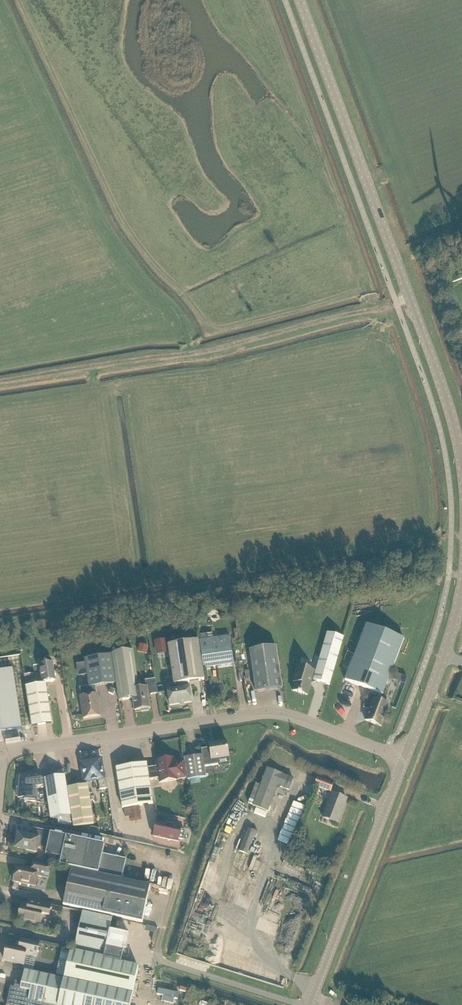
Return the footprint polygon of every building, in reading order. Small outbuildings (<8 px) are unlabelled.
[(367,625),(345,682),(383,696),(404,640),(367,625)] [(316,673),(314,681),(314,682),(330,686),(344,639),(328,634),(316,673)] [(229,637),(200,641),(204,669),(234,665),(229,637)] [(166,640),(155,642),(157,655),(168,654),(166,640)] [(178,685),(188,683),(204,681),(198,641),(168,646),(175,685),(178,685)] [(140,644),(138,653),(147,654),(149,646),(140,644)] [(276,647),(250,651),(256,693),(282,689),(276,647)] [(132,691),(139,690),(133,651),(112,654),(119,702),(133,700),(132,691)] [(89,688),(96,687),(115,684),(111,655),(85,659),(89,687),(89,688)] [(40,660),(40,662),(40,665),(43,684),(55,682),(53,664),(52,664),(52,661),(51,659),(48,658),(42,659),(40,660)] [(312,681),(314,681),(316,673),(314,673),(314,672),(298,668),(294,683),(295,684),(293,692),(307,696),(312,681)] [(0,671),(0,732),(22,729),(13,669),(0,671)] [(34,674),(24,675),(25,679),(27,686),(35,685),(34,674)] [(147,689),(139,690),(132,691),(133,700),(135,712),(141,711),(142,713),(148,712),(148,710),(150,709),(149,699),(147,700),(147,696),(157,694),(155,680),(145,682),(147,689)] [(188,683),(178,685),(178,689),(167,691),(170,706),(192,703),(188,683)] [(46,685),(26,688),(32,727),(52,724),(46,685)] [(100,717),(96,687),(89,688),(89,687),(80,689),(81,697),(80,698),(84,720),(100,717)] [(369,694),(364,709),(369,711),(365,721),(381,727),(389,707),(379,703),(380,698),(369,694)] [(185,759),(188,781),(206,778),(205,768),(219,765),(218,760),(229,758),(227,742),(209,745),(210,749),(202,750),(202,756),(185,759)] [(84,768),(82,768),(84,783),(100,781),(101,790),(100,790),(100,791),(108,790),(106,779),(104,779),(101,760),(84,763),(84,768)] [(147,769),(149,781),(159,779),(160,784),(178,781),(178,780),(186,779),(183,763),(175,765),(175,760),(165,762),(163,760),(159,760),(159,763),(156,763),(157,768),(147,769)] [(153,805),(149,781),(147,769),(147,764),(116,769),(123,809),(153,805)] [(256,785),(249,804),(253,806),(253,807),(268,813),(278,787),(289,791),(294,780),(267,770),(261,786),(256,785)] [(46,788),(45,780),(42,781),(41,774),(20,777),(19,789),(17,789),(17,797),(19,797),(18,799),(27,800),(27,802),(35,803),(36,789),(46,788)] [(45,780),(46,788),(51,820),(71,817),(65,777),(45,780)] [(318,779),(315,786),(331,793),(334,785),(318,779)] [(88,786),(68,789),(74,828),(94,825),(88,786)] [(332,794),(323,819),(338,824),(347,800),(332,794)] [(140,807),(129,809),(131,820),(141,818),(140,807)] [(181,827),(167,824),(169,819),(158,816),(154,837),(178,842),(179,840),(183,841),(185,831),(181,830),(181,827)] [(38,847),(47,849),(50,836),(44,834),(45,832),(35,830),(32,832),(30,837),(18,835),(15,850),(28,852),(28,854),(34,855),(34,854),(37,854),(38,847)] [(256,833),(248,830),(240,852),(247,855),(256,833)] [(47,849),(46,854),(62,857),(60,866),(122,880),(126,860),(103,855),(105,846),(50,834),(50,836),(47,849)] [(17,867),(14,882),(35,887),(38,877),(48,879),(52,866),(37,863),(36,871),(17,867)] [(71,870),(63,906),(113,917),(142,923),(150,887),(121,881),(71,870)] [(22,905),(18,921),(40,926),(42,915),(49,916),(52,906),(38,903),(37,908),(22,905)] [(104,958),(110,931),(113,919),(83,913),(75,951),(72,950),(72,951),(104,958)] [(72,951),(65,980),(133,995),(139,968),(121,964),(124,950),(128,951),(129,947),(127,946),(130,935),(110,931),(104,958),(72,951)] [(8,945),(4,961),(24,965),(26,955),(37,957),(40,944),(26,941),(24,949),(8,945)] [(7,1004),(60,1004),(65,980),(25,971),(22,984),(16,983),(14,988),(10,991),(7,1004)] [(60,1004),(130,1004),(133,995),(65,980),(60,1004)]
